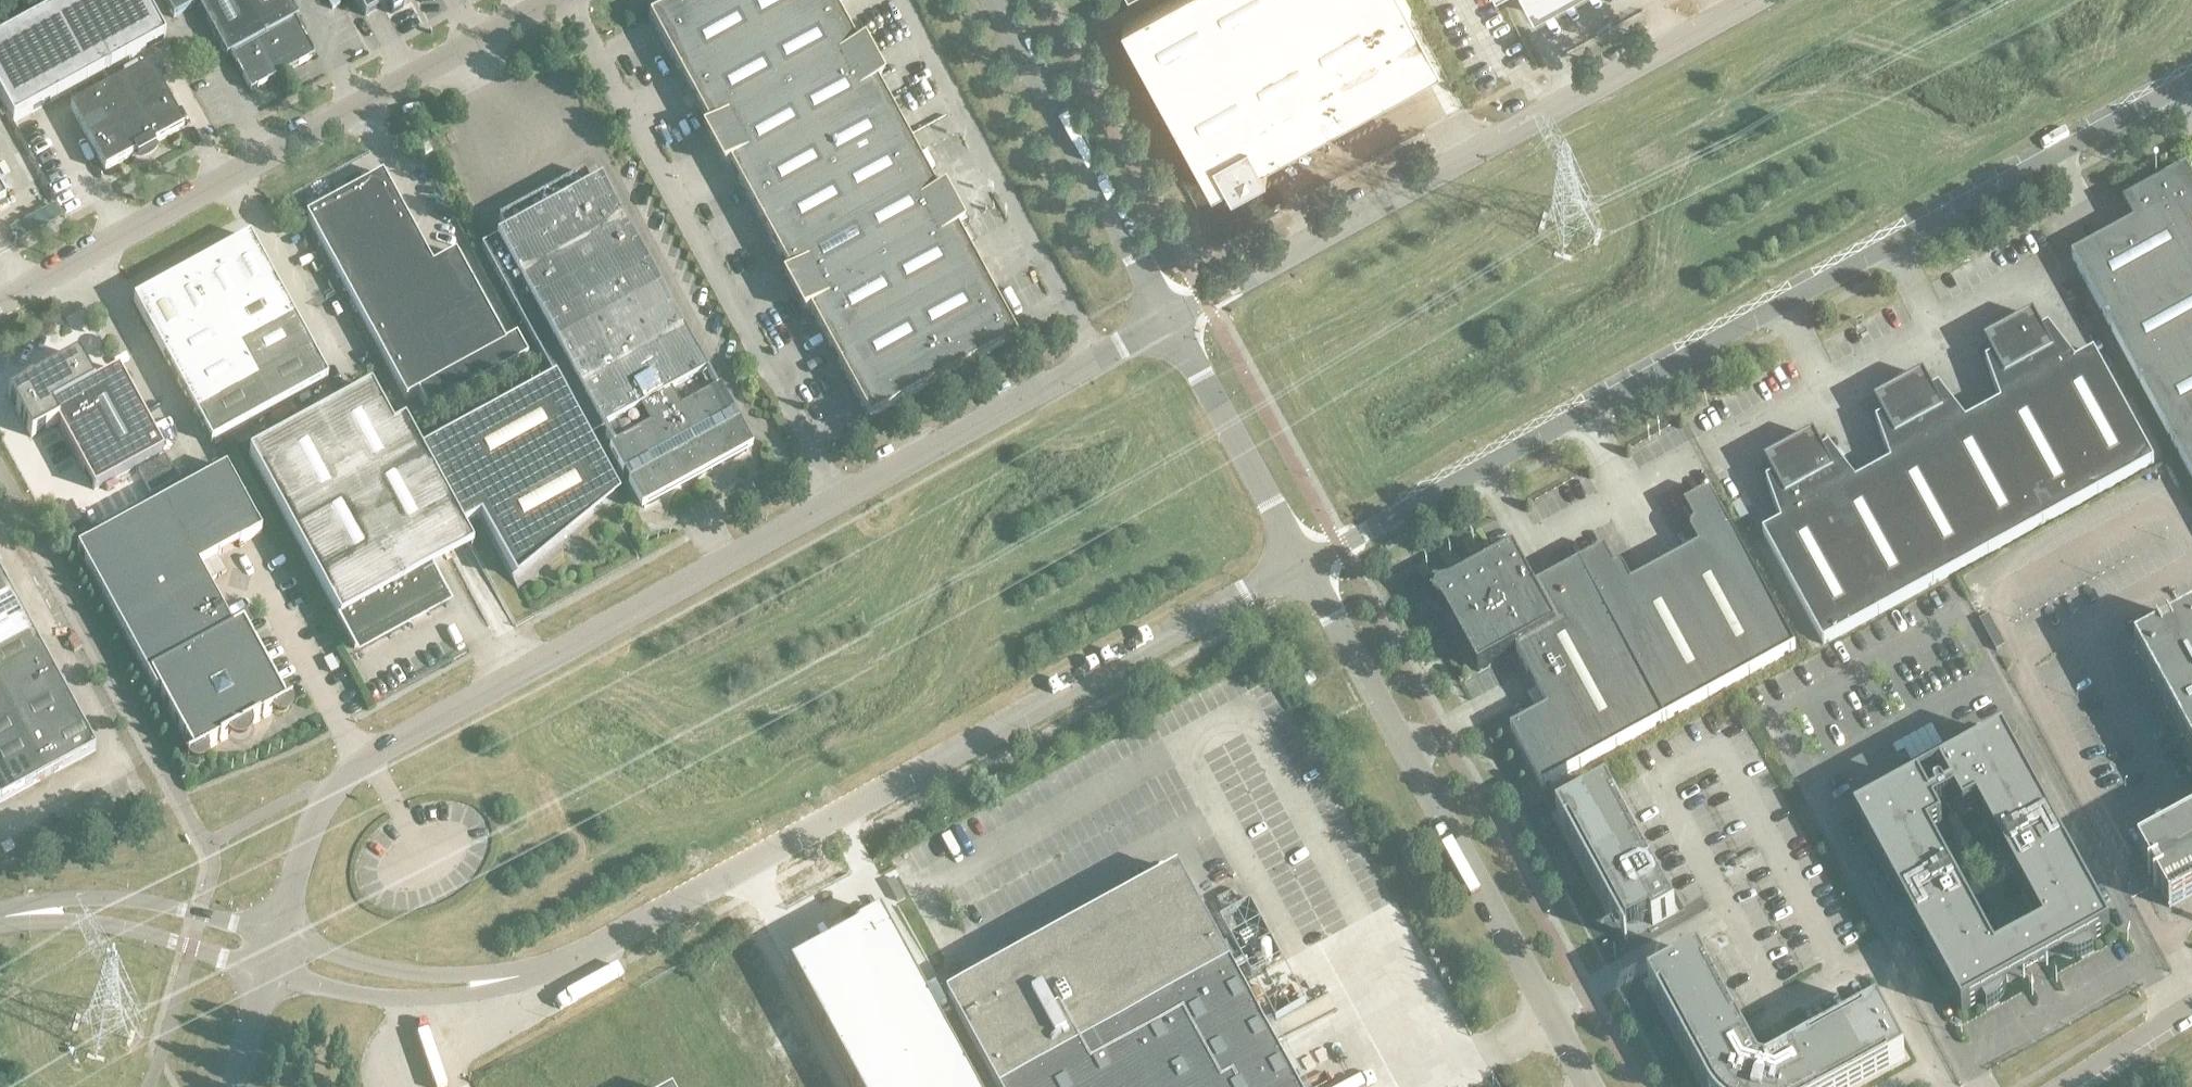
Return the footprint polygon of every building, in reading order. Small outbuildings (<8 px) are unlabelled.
[(173,19),(198,5),(227,57),(230,55),(250,92),(315,56),(295,20),(299,17),(289,0),(163,0),(173,19)] [(365,16),(386,5),(391,14),(403,8),(402,7),(400,8),(398,3),(400,2),(403,0),(356,0),(365,16)] [(831,0),(680,0),(649,17),(869,420),(1016,339),(831,0)] [(1400,87),(1370,32),(1411,10),(1405,0),(1166,0),(1123,23),(1195,155),(1215,144),(1220,154),(1214,157),(1233,191),(1267,172),(1262,163),(1400,87)] [(1535,14),(1560,0),(1527,0),(1535,14)] [(17,51),(45,102),(102,71),(111,86),(71,108),(105,171),(135,155),(133,151),(151,141),(153,145),(184,128),(149,65),(119,82),(111,66),(130,56),(102,5),(17,51)] [(2186,169),(2122,204),(2134,224),(2072,258),(2191,477),(2191,179),(2186,169)] [(505,232),(496,238),(481,246),(556,383),(422,456),(461,528),(478,519),(518,592),(618,498),(589,443),(604,435),(611,449),(612,449),(644,508),(747,452),(715,392),(600,181),(590,186),(582,172),(498,218),(505,232)] [(406,399),(418,393),(428,412),(527,358),(516,337),(505,344),(455,254),(432,266),(382,175),(306,216),(406,399)] [(250,237),(220,254),(133,301),(211,444),(328,380),(250,237)] [(2033,316),(2008,330),(1984,343),(1993,359),(1985,364),(2001,404),(1966,423),(1940,388),(1932,393),(1923,376),(1874,403),(1883,419),(1876,424),(1891,464),(1872,474),(1856,483),(1830,448),(1822,453),(1813,436),(1764,463),(1773,479),(1766,484),(1781,524),(1762,534),(1823,645),(2154,463),(2094,353),(2075,363),(2050,328),(2042,333),(2033,316)] [(145,463),(163,453),(118,370),(93,384),(78,357),(8,395),(31,438),(57,424),(100,502),(151,474),(145,463)] [(249,455),(338,619),(339,620),(339,621),(355,649),(445,600),(430,573),(473,549),(461,528),(422,456),(404,424),(393,430),(370,389),(249,455)] [(261,533),(226,468),(77,549),(156,693),(158,692),(188,745),(185,747),(191,757),(192,759),(193,759),(196,760),(197,760),(198,760),(200,760),(202,759),(203,758),(204,757),(204,756),(205,755),(205,754),(205,752),(205,751),(205,749),(204,749),(231,734),(230,733),(230,732),(230,730),(230,728),(230,727),(231,725),(232,723),(233,722),(235,721),(236,720),(238,720),(240,720),(242,720),(244,721),(246,722),(247,723),(248,725),(275,710),(276,712),(277,713),(279,714),(280,714),(282,714),(283,714),(285,714),(286,713),(288,711),(289,710),(289,709),(289,707),(289,705),(289,703),(283,693),(281,694),(243,624),(233,630),(198,567),(261,533)] [(1699,549),(1665,567),(1632,585),(1625,572),(1618,576),(1605,551),(1535,589),(1514,552),(1455,584),(1450,586),(1446,587),(1443,587),(1440,588),(1434,588),(1431,598),(1436,601),(1439,604),(1441,606),(1445,610),(1447,613),(1449,616),(1450,618),(1471,658),(1479,672),(1517,651),(1549,710),(1511,731),(1542,788),(1796,650),(1710,493),(1685,507),(1698,532),(1692,535),(1699,549)] [(72,503),(45,517),(60,544),(86,529),(72,503)] [(96,750),(0,575),(0,803),(96,750)] [(2170,634),(2168,632),(2167,633),(2169,635),(2160,640),(2158,638),(2157,638),(2158,641),(2135,653),(2191,757),(2191,622),(2170,634)] [(2049,823),(2050,823),(2003,737),(1939,772),(1941,775),(1931,781),(1921,787),(1918,783),(1855,818),(1902,904),(1903,903),(1916,927),(1915,928),(1962,1014),(1983,1002),(1986,1009),(1994,1005),(1997,1002),(2000,999),(2003,996),(2005,992),(2005,990),(2036,973),(2067,956),(2069,957),(2073,958),(2077,957),(2081,956),(2085,955),(2093,950),(2090,944),(2110,933),(2063,847),(2062,847),(2049,823)] [(1557,815),(1574,846),(1626,941),(1676,913),(1607,787),(1557,815)] [(2138,850),(2150,873),(2148,874),(2149,876),(2152,874),(2157,883),(2154,885),(2155,886),(2157,885),(2169,908),(2191,895),(2191,821),(2138,850)] [(1232,968),(1180,873),(950,999),(998,1086),(1297,1086),(1232,968)] [(1224,911),(1241,902),(1234,889),(1217,899),(1224,911)] [(1251,975),(1282,959),(1251,902),(1220,918),(1251,975)] [(788,968),(853,1086),(978,1086),(884,915),(788,968)] [(1905,1058),(1878,1007),(1788,1056),(1783,1047),(1757,1040),(1748,1045),(1699,955),(1649,982),(1706,1086),(1851,1086),(1905,1058)]
